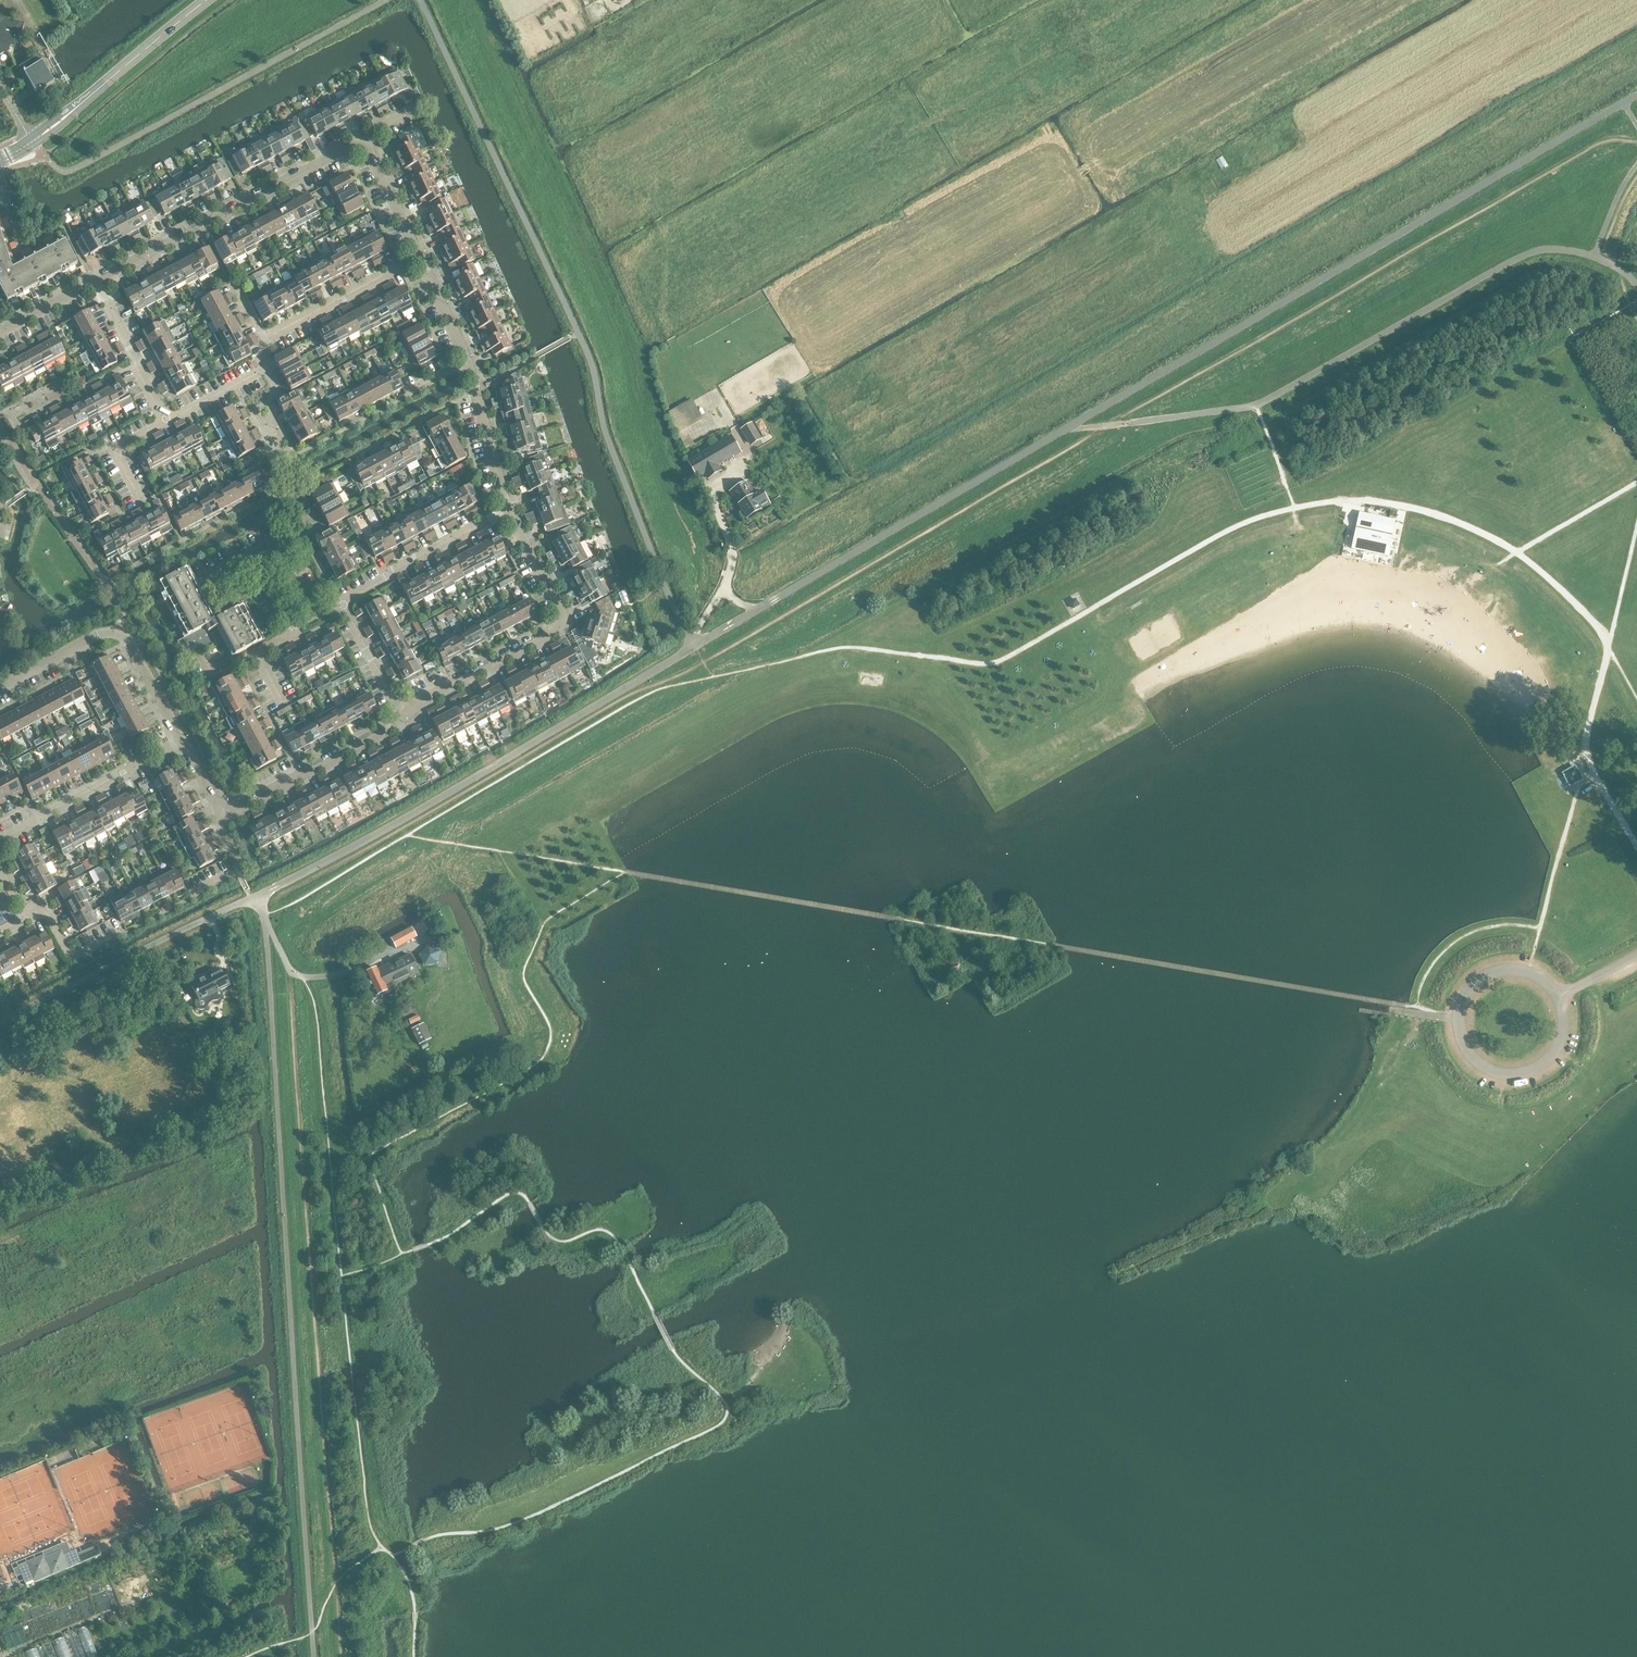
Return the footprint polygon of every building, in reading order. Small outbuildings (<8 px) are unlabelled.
[(10,21),(0,19),(0,55),(5,53),(6,54),(8,52),(10,46),(15,48),(16,42),(20,43),(22,41),(23,39),(21,37),(20,37),(24,25),(13,22),(12,25),(9,24),(10,21)] [(38,56),(16,69),(27,90),(31,88),(35,94),(54,84),(42,62),(41,63),(38,56)] [(379,78),(390,98),(401,93),(406,103),(412,100),(406,88),(398,74),(395,69),(379,78)] [(369,83),(384,112),(389,109),(385,101),(390,98),(379,78),(369,83)] [(359,89),(369,109),(375,106),(379,115),(384,112),(369,83),(359,89)] [(364,112),(369,109),(359,89),(348,94),(364,123),(369,120),(364,112)] [(338,100),(349,120),(357,116),(359,118),(355,120),(359,126),(364,123),(348,94),(338,100)] [(340,125),(349,120),(338,100),(327,106),(343,135),(348,132),(345,126),(341,127),(340,125)] [(317,111),(328,131),(333,129),(337,137),(343,135),(327,106),(317,111)] [(302,123),(310,137),(315,134),(317,137),(328,131),(317,111),(306,117),(308,120),(302,123)] [(305,140),(310,137),(302,123),(299,117),(283,126),(294,147),(306,141),(305,140)] [(273,131),(289,161),(293,159),(289,150),(294,147),(283,126),(273,131)] [(283,164),(289,161),(273,131),(262,137),(273,158),(278,155),(283,164)] [(392,156),(395,162),(419,150),(412,135),(398,142),(401,148),(392,152),(394,155),(392,156)] [(252,142),(267,172),(273,169),(268,161),(273,158),(262,137),(252,142)] [(262,175),(267,172),(252,142),(242,148),(253,169),(257,166),(262,175)] [(202,145),(197,148),(201,155),(205,152),(202,145)] [(253,169),(242,148),(230,154),(233,159),(228,161),(235,176),(241,173),(242,174),(253,169)] [(419,150),(395,162),(398,168),(400,168),(401,171),(410,167),(413,173),(427,166),(419,150)] [(1222,156),(1216,160),(1221,169),(1224,167),(1225,168),(1228,166),(1222,156)] [(206,167),(217,187),(228,182),(227,180),(232,177),(225,163),(219,166),(217,161),(206,167)] [(406,187),(409,193),(434,181),(427,166),(413,173),(416,179),(407,183),(408,186),(406,187)] [(212,190),(217,187),(206,167),(196,172),(211,201),(216,199),(212,190)] [(185,178),(196,199),(205,195),(206,196),(202,198),(206,204),(211,201),(196,172),(185,178)] [(331,196),(352,185),(346,174),(325,185),(331,196)] [(191,202),(196,199),(185,178),(175,184),(190,212),(195,210),(191,202)] [(434,181),(409,193),(412,200),(414,199),(416,201),(417,205),(426,201),(427,204),(441,197),(434,181)] [(164,189),(175,210),(180,207),(185,215),(190,212),(175,184),(164,189)] [(357,195),(352,185),(331,196),(336,206),(357,195)] [(150,201),(157,215),(163,213),(164,215),(175,210),(164,189),(153,195),(155,198),(150,201)] [(308,219),(298,200),(292,203),(287,194),(283,197),(298,225),(308,219)] [(308,194),(298,200),(308,219),(309,221),(319,215),(317,211),(314,205),(311,200),(308,194)] [(363,206),(357,195),(336,206),(342,217),(363,206)] [(298,225),(283,197),(277,200),(282,209),(277,211),(287,231),(298,225)] [(425,219),(428,225),(452,214),(445,199),(431,204),(434,210),(425,214),(427,218),(425,219)] [(152,218),(157,215),(150,201),(144,204),(143,201),(132,206),(143,227),(154,221),(152,218)] [(277,236),(287,231),(277,211),(272,214),(267,205),(262,208),(275,234),(277,236)] [(121,212),(137,241),(142,238),(137,230),(143,227),(132,206),(121,212)] [(256,222),(265,239),(275,234),(262,208),(261,208),(266,217),(256,222)] [(111,217),(122,238),(130,234),(131,236),(128,238),(131,244),(137,241),(121,212),(111,217)] [(68,214),(62,217),(66,224),(72,220),(68,214)] [(443,229),(446,235),(459,229),(452,214),(428,225),(431,231),(433,230),(434,233),(443,229)] [(246,216),(241,219),(255,245),(265,239),(256,222),(251,225),(246,216)] [(112,243),(122,238),(111,217),(100,223),(115,252),(121,249),(118,243),(114,245),(112,243)] [(235,233),(246,254),(256,248),(255,245),(241,219),(240,219),(245,228),(235,233)] [(110,255),(115,252),(100,223),(90,229),(101,249),(106,246),(110,255)] [(246,254),(235,233),(230,236),(226,227),(220,230),(235,259),(246,254)] [(90,255),(101,249),(90,229),(79,234),(82,239),(76,242),(84,256),(89,254),(90,255)] [(365,235),(380,264),(385,261),(381,253),(386,250),(375,229),(365,235)] [(442,256),(467,245),(459,229),(446,235),(448,241),(438,246),(442,256)] [(235,259),(220,230),(215,233),(220,241),(214,244),(224,265),(235,259)] [(3,295),(0,297),(0,302),(5,311),(13,307),(9,300),(19,295),(28,290),(33,298),(35,297),(37,296),(32,288),(42,283),(52,278),(56,286),(60,284),(56,276),(65,271),(74,266),(77,269),(79,268),(82,267),(82,266),(76,255),(73,257),(64,241),(64,240),(52,247),(41,253),(29,259),(18,266),(12,269),(6,251),(2,238),(0,233),(0,289),(3,295)] [(354,241),(355,244),(356,244),(365,261),(370,258),(375,267),(380,264),(365,235),(364,235),(364,236),(354,241)] [(192,245),(208,274),(219,268),(208,248),(202,251),(198,242),(192,245)] [(356,244),(355,244),(346,249),(344,245),(344,246),(359,275),(365,272),(360,264),(365,261),(356,244)] [(208,274),(192,245),(187,248),(192,256),(187,259),(198,279),(208,274)] [(467,245),(442,256),(445,263),(447,261),(449,264),(457,261),(460,266),(474,260),(467,245)] [(333,251),(344,272),(350,269),(354,278),(359,275),(344,246),(333,251)] [(323,257),(339,286),(344,284),(339,275),(344,272),(333,251),(323,257)] [(185,282),(172,256),(166,259),(171,267),(166,270),(175,287),(185,282)] [(172,256),(185,282),(187,285),(198,279),(187,259),(177,264),(172,256)] [(339,286),(323,257),(312,262),(314,266),(323,283),(329,280),(333,289),(339,286)] [(452,284),(455,291),(479,279),(478,276),(482,274),(477,263),(473,265),(472,264),(458,270),(461,276),(453,280),(454,283),(452,284)] [(304,271),(318,297),(323,294),(318,286),(323,283),(314,266),(304,271)] [(167,296),(165,293),(156,276),(151,267),(146,270),(150,278),(145,281),(156,301),(156,302),(167,296)] [(166,270),(156,276),(165,293),(175,287),(166,270)] [(313,300),(318,297),(304,271),(294,277),(305,299),(306,298),(303,294),(308,291),(313,300)] [(156,301),(145,281),(140,284),(136,276),(130,279),(146,307),(156,301)] [(305,299),(294,277),(293,277),(293,279),(284,284),(295,304),(305,299)] [(135,313),(146,307),(130,279),(126,281),(130,289),(124,293),(135,313)] [(479,279),(455,291),(458,297),(460,296),(462,299),(470,295),(473,301),(487,295),(479,279)] [(392,282),(387,284),(402,313),(414,307),(403,287),(397,290),(392,282)] [(284,284),(273,289),(284,310),(295,304),(284,284)] [(402,313),(387,284),(382,287),(386,296),(381,298),(390,315),(400,310),(402,313)] [(284,310),(273,289),(263,295),(274,315),(284,310)] [(200,300),(206,311),(232,297),(229,292),(221,297),(217,291),(200,300)] [(392,318),(390,315),(381,298),(376,301),(372,293),(366,296),(381,324),(383,323),(392,318)] [(263,321),(274,315),(263,295),(252,301),(263,321)] [(487,295),(473,301),(476,307),(467,311),(469,314),(466,315),(469,322),(494,310),(487,295)] [(381,324),(366,296),(361,298),(365,307),(360,309),(371,330),(381,324)] [(212,321),(229,312),(226,307),(235,303),(232,297),(206,311),(212,321)] [(183,303),(176,306),(179,312),(186,308),(183,303)] [(77,330),(94,321),(91,315),(102,309),(100,304),(89,310),(71,319),(77,330)] [(350,304),(345,306),(359,332),(369,327),(371,330),(360,309),(355,312),(350,304)] [(359,332),(345,306),(340,309),(345,317),(339,320),(348,338),(359,332)] [(494,310),(469,322),(472,328),(475,327),(476,330),(485,326),(488,332),(501,326),(494,310)] [(180,312),(174,315),(177,321),(183,318),(180,312)] [(234,323),(243,318),(241,313),(232,318),(229,312),(212,321),(217,332),(234,323)] [(348,338),(339,320),(334,323),(329,315),(325,318),(340,346),(341,346),(339,342),(348,338)] [(234,323),(217,332),(213,334),(219,344),(240,333),(238,329),(246,324),(243,318),(234,323)] [(340,346),(325,318),(320,320),(324,328),(318,332),(323,341),(326,347),(329,352),(340,346)] [(100,331),(94,321),(77,330),(83,340),(100,331)] [(137,348),(165,333),(159,322),(142,331),(146,338),(135,344),(137,348)] [(406,322),(396,327),(399,332),(409,327),(406,322)] [(404,347),(425,336),(419,325),(398,336),(404,347)] [(501,326),(488,332),(490,338),(481,342),(482,344),(480,346),(483,351),(485,350),(486,352),(491,349),(494,355),(511,347),(501,326)] [(88,351),(105,342),(100,331),(83,340),(88,351)] [(154,353),(171,344),(175,341),(170,331),(165,333),(137,348),(140,353),(151,347),(154,353)] [(224,355),(256,338),(253,332),(243,338),(240,333),(219,344),(224,355)] [(404,347),(409,357),(430,346),(425,336),(404,347)] [(46,344),(55,361),(66,355),(57,338),(46,344)] [(256,338),(224,355),(222,356),(228,366),(251,354),(248,348),(258,342),(256,338)] [(84,353),(90,363),(111,352),(105,342),(88,351),(84,353)] [(55,361),(46,344),(35,349),(44,367),(55,361)] [(176,354),(171,344),(154,353),(159,363),(176,354)] [(436,357),(430,346),(409,357),(415,368),(436,357)] [(274,358),(279,369),(300,358),(294,347),(274,358)] [(35,349),(25,355),(34,372),(44,367),(35,349)] [(111,352),(90,363),(96,374),(117,363),(111,352)] [(159,363),(165,374),(182,365),(176,354),(159,363)] [(23,378),(34,372),(25,355),(14,361),(23,378)] [(306,368),(300,358),(279,369),(285,379),(306,368)] [(4,366),(13,383),(23,378),(14,361),(8,364),(6,360),(2,363),(4,366)] [(159,390),(191,373),(186,363),(182,365),(165,374),(168,380),(157,386),(159,390)] [(207,365),(200,369),(202,373),(206,374),(210,372),(207,365)] [(13,383),(4,366),(0,368),(0,385),(2,389),(13,383)] [(153,366),(148,369),(151,374),(156,371),(153,366)] [(391,367),(380,372),(392,394),(403,388),(391,367)] [(306,368),(285,379),(291,390),(311,379),(306,368)] [(392,394),(380,372),(370,378),(372,382),(381,400),(392,394)] [(111,388),(120,405),(122,409),(133,403),(117,373),(112,376),(117,384),(111,388)] [(197,384),(191,373),(159,390),(162,395),(173,389),(176,395),(197,384)] [(85,376),(79,379),(82,385),(88,382),(85,376)] [(494,405),(527,397),(522,378),(508,382),(509,389),(500,391),(502,398),(492,401),(494,405)] [(381,400),(372,382),(361,387),(371,405),(381,400)] [(371,405),(361,387),(352,393),(350,389),(349,390),(360,410),(371,405)] [(120,405),(111,388),(100,393),(109,410),(120,405)] [(277,401),(282,412),(303,401),(298,390),(277,401)] [(349,390),(339,395),(350,416),(360,410),(349,390)] [(99,416),(109,410),(100,393),(90,399),(99,416)] [(339,422),(350,416),(339,395),(328,401),(339,422)] [(527,397),(494,405),(492,406),(494,410),(500,408),(502,416),(516,412),(518,419),(532,415),(527,397)] [(101,420),(99,416),(90,399),(79,404),(89,421),(91,425),(101,420)] [(694,399),(673,408),(689,446),(695,443),(686,423),(702,416),(694,399)] [(288,422),(309,411),(303,401),(282,412),(288,422)] [(79,404),(69,410),(78,427),(89,421),(79,404)] [(220,427),(237,418),(231,407),(214,416),(220,427)] [(68,433),(78,427),(69,410),(58,415),(68,433)] [(288,422),(293,432),(314,422),(314,421),(310,423),(306,413),(309,412),(309,411),(288,422)] [(60,444),(57,438),(48,421),(42,424),(38,415),(33,418),(49,449),(52,448),(52,449),(59,446),(58,445),(60,444)] [(57,438),(68,433),(58,415),(48,421),(57,438)] [(502,443),(513,440),(537,433),(532,415),(518,419),(519,425),(506,429),(508,436),(501,438),(502,443)] [(428,438),(448,427),(443,416),(422,427),(428,438)] [(226,438),(243,428),(237,418),(220,427),(226,438)] [(754,421),(742,428),(751,444),(763,437),(754,421)] [(314,422),(293,432),(299,443),(320,432),(314,422)] [(184,432),(193,449),(204,443),(194,426),(184,432)] [(433,448),(454,437),(448,427),(428,438),(433,448)] [(249,439),(243,428),(226,438),(232,448),(249,439)] [(172,460),(182,455),(173,438),(167,441),(162,430),(157,432),(172,460)] [(161,466),(172,460),(157,432),(152,435),(158,446),(152,449),(161,466)] [(182,455),(193,449),(184,432),(173,438),(182,455)] [(542,452),(537,433),(513,440),(516,451),(526,449),(527,456),(542,452)] [(731,435),(687,461),(697,479),(704,474),(708,480),(722,471),(719,466),(733,457),(734,458),(742,453),(731,435)] [(460,448),(454,437),(433,448),(439,459),(460,448)] [(255,449),(249,439),(232,448),(238,459),(255,449)] [(406,441),(395,446),(404,463),(415,458),(411,450),(406,441)] [(151,472),(161,466),(152,449),(146,452),(142,443),(137,446),(151,472)] [(395,446),(385,452),(394,469),(404,463),(395,446)] [(415,447),(411,450),(415,458),(417,461),(421,459),(418,453),(415,447)] [(465,459),(460,448),(439,459),(445,470),(465,459)] [(513,485),(549,472),(545,460),(553,457),(551,450),(528,459),(531,466),(518,470),(521,477),(512,481),(513,485)] [(259,451),(252,455),(255,461),(262,458),(259,451)] [(394,469),(385,452),(374,458),(385,478),(386,478),(384,474),(394,469)] [(43,456),(34,461),(37,467),(47,462),(43,456)] [(69,481),(86,472),(80,461),(74,464),(71,458),(60,464),(69,481)] [(385,478),(374,458),(364,463),(374,483),(385,478)] [(374,483),(364,463),(353,469),(358,478),(364,489),(374,483)] [(461,464),(449,470),(451,474),(455,472),(458,477),(466,473),(461,464)] [(265,487),(260,476),(264,474),(260,465),(244,472),(247,477),(256,494),(263,490),(262,488),(265,487)] [(69,481),(74,491),(92,482),(86,472),(69,481)] [(542,495),(554,490),(556,490),(549,472),(513,485),(515,490),(524,486),(527,493),(540,488),(542,495)] [(418,476),(421,482),(427,479),(424,473),(418,476)] [(180,474),(170,478),(173,484),(183,480),(180,474)] [(248,498),(256,494),(247,477),(236,483),(244,498),(247,496),(248,498)] [(358,478),(353,480),(356,486),(359,491),(361,491),(364,489),(358,478)] [(402,484),(405,490),(411,487),(408,481),(402,484)] [(92,482),(74,491),(80,502),(97,493),(92,482)] [(458,488),(473,517),(478,514),(473,505),(479,502),(468,482),(458,488)] [(747,482),(730,492),(739,506),(740,505),(747,518),(761,510),(761,509),(770,504),(762,491),(755,496),(747,482)] [(225,488),(235,506),(242,502),(241,499),(244,498),(236,483),(225,488)] [(311,495),(317,505),(338,494),(332,483),(311,495)] [(400,493),(405,490),(402,484),(397,487),(400,493)] [(227,510),(235,506),(225,488),(215,494),(223,509),(226,508),(227,510)] [(447,493),(458,514),(463,511),(468,519),(473,517),(458,488),(447,493)] [(556,497),(554,490),(542,495),(545,501),(535,504),(538,511),(525,516),(527,521),(563,507),(558,496),(556,497)] [(80,502),(85,512),(103,503),(97,493),(80,502)] [(437,499),(452,528),(457,525),(453,517),(458,514),(447,493),(437,499)] [(204,499),(214,517),(221,513),(220,511),(223,509),(215,494),(204,499)] [(343,505),(338,494),(317,505),(322,516),(343,505)] [(150,513),(160,531),(162,535),(173,529),(161,508),(157,499),(151,502),(154,507),(153,510),(154,511),(150,513)] [(206,521),(214,517),(204,499),(194,505),(202,520),(205,519),(206,521)] [(426,504),(437,525),(443,522),(447,531),(452,528),(437,499),(426,504)] [(169,500),(164,503),(169,512),(174,509),(169,500)] [(183,510),(193,528),(200,524),(199,521),(202,520),(194,505),(192,501),(181,507),(183,510)] [(109,514),(103,503),(85,512),(91,523),(109,514)] [(416,510),(431,539),(436,536),(432,528),(437,525),(426,504),(416,510)] [(343,505),(322,516),(328,527),(349,516),(343,505)] [(563,507),(527,521),(530,527),(542,523),(544,527),(545,527),(547,533),(570,525),(563,507)] [(140,508),(135,510),(149,537),(160,531),(150,513),(146,515),(145,514),(143,513),(140,508)] [(1361,509),(1352,549),(1387,558),(1396,517),(1361,509)] [(149,537),(135,510),(131,513),(136,522),(129,525),(139,542),(149,537)] [(185,532),(193,528),(183,510),(172,516),(180,531),(183,530),(185,532)] [(406,515),(416,536),(422,533),(426,541),(431,539),(416,510),(406,515)] [(411,539),(416,536),(406,515),(395,521),(411,550),(416,547),(411,539)] [(139,542),(129,525),(124,528),(119,519),(114,522),(128,548),(139,542)] [(385,526),(396,547),(401,544),(406,553),(411,550),(395,521),(385,526)] [(109,536),(118,553),(120,557),(130,552),(128,548),(114,522),(110,524),(114,533),(109,536)] [(391,550),(396,547),(385,526),(374,532),(390,561),(395,558),(391,550)] [(315,538),(320,549),(340,538),(335,527),(315,538)] [(545,555),(548,560),(579,543),(570,527),(557,533),(560,539),(548,546),(552,552),(545,555)] [(107,559),(118,553),(109,536),(103,539),(98,530),(93,533),(107,559)] [(480,533),(494,558),(505,552),(497,537),(490,541),(485,531),(480,533)] [(385,564),(390,561),(374,532),(376,536),(365,541),(374,558),(380,555),(385,564)] [(482,545),(475,548),(483,563),(494,558),(480,533),(476,535),(482,545)] [(346,548),(340,538),(320,549),(326,559),(343,550),(346,548)] [(483,563),(475,548),(469,552),(464,541),(460,544),(473,569),(483,563)] [(579,543),(548,560),(551,565),(557,561),(561,567),(572,561),(575,567),(588,560),(579,543)] [(461,556),(455,560),(463,574),(473,569),(460,544),(456,546),(461,556)] [(363,553),(367,551),(364,545),(359,547),(363,553)] [(343,550),(326,559),(332,570),(349,561),(343,550)] [(464,578),(463,574),(455,560),(449,563),(443,553),(439,555),(454,583),(464,578)] [(434,571),(444,589),(454,583),(439,555),(435,557),(440,567),(434,571)] [(349,561),(332,570),(337,580),(354,571),(349,561)] [(576,590),(593,581),(588,571),(593,569),(589,562),(576,569),(579,575),(571,580),(576,590)] [(118,565),(106,572),(108,577),(120,570),(118,565)] [(186,569),(154,587),(180,635),(185,632),(190,642),(217,628),(186,569)] [(508,569),(501,573),(504,577),(511,574),(508,569)] [(423,576),(433,594),(444,589),(434,571),(423,576)] [(412,605),(423,599),(413,582),(407,585),(402,575),(397,577),(412,605)] [(423,599),(433,594),(423,576),(413,582),(423,599)] [(598,578),(593,581),(576,590),(566,596),(568,600),(575,597),(578,603),(591,597),(594,603),(607,596),(598,578)] [(621,580),(611,585),(615,593),(625,588),(621,580)] [(235,656),(261,642),(242,606),(252,601),(244,586),(216,601),(224,616),(216,620),(235,656)] [(588,615),(585,627),(603,632),(606,622),(612,623),(615,613),(609,611),(606,606),(611,604),(608,597),(595,604),(598,611),(600,611),(598,618),(588,615)] [(370,618),(389,609),(383,598),(365,608),(370,618)] [(517,601),(519,605),(527,620),(538,614),(530,599),(524,602),(522,598),(517,601)] [(464,602),(466,607),(473,603),(471,599),(464,602)] [(466,608),(466,607),(464,602),(457,606),(460,611),(466,608)] [(527,620),(519,605),(508,610),(516,625),(527,620)] [(496,613),(498,616),(506,631),(516,625),(508,610),(507,607),(496,613)] [(364,614),(361,609),(355,612),(357,617),(364,614)] [(364,629),(366,634),(394,619),(389,609),(370,618),(374,624),(364,629)] [(445,618),(452,614),(450,610),(443,614),(445,618)] [(496,636),(506,631),(498,616),(488,621),(496,636)] [(475,624),(477,627),(485,642),(496,636),(488,621),(486,618),(475,624)] [(394,619),(366,634),(368,638),(378,633),(382,639),(400,630),(394,619)] [(422,625),(424,629),(432,625),(429,621),(422,625)] [(331,623),(326,626),(329,632),(335,630),(331,623)] [(485,642),(477,627),(467,633),(475,647),(485,642)] [(603,632),(585,627),(581,639),(585,640),(584,644),(586,649),(581,651),(581,652),(586,661),(588,665),(594,662),(588,651),(591,650),(593,643),(605,646),(609,634),(603,632)] [(455,635),(464,653),(466,656),(471,654),(469,650),(475,647),(467,633),(465,629),(455,635)] [(375,650),(377,655),(405,640),(400,630),(382,639),(385,645),(375,650)] [(335,657),(333,654),(325,639),(319,642),(314,632),(310,635),(325,663),(335,657)] [(325,639),(333,654),(344,648),(336,634),(325,639)] [(325,663),(310,635),(305,637),(311,647),(305,650),(312,665),(323,659),(325,663)] [(464,653),(455,635),(444,640),(454,658),(464,653)] [(405,640),(377,655),(379,658),(389,653),(393,660),(411,650),(405,640)] [(434,646),(445,668),(450,665),(448,661),(454,658),(444,640),(434,646)] [(558,642),(554,644),(568,671),(569,671),(571,674),(582,668),(579,664),(586,661),(581,652),(575,656),(571,648),(564,652),(558,642)] [(304,674),(314,669),(312,665),(305,650),(299,654),(293,643),(289,646),(304,674)] [(568,671),(554,644),(550,646),(555,656),(548,660),(559,680),(571,674),(569,671),(568,671)] [(304,674),(289,646),(285,648),(290,658),(283,662),(293,680),(304,674)] [(411,650),(393,660),(396,666),(386,671),(388,676),(416,661),(411,650)] [(536,654),(532,656),(546,683),(548,686),(559,680),(548,660),(542,664),(536,654)] [(98,676),(115,666),(110,656),(92,665),(98,676)] [(546,683),(532,656),(528,658),(533,668),(526,672),(537,692),(548,686),(546,683)] [(416,661),(388,676),(390,679),(400,674),(404,681),(422,672),(416,661)] [(537,692),(526,672),(520,676),(514,665),(510,668),(526,698),(537,692)] [(103,686),(121,677),(115,666),(98,676),(103,686)] [(515,704),(526,698),(510,668),(506,670),(511,680),(504,684),(504,685),(500,687),(508,703),(513,700),(515,704)] [(217,697),(247,681),(245,677),(235,682),(232,676),(211,687),(217,697)] [(103,686),(109,696),(126,687),(121,677),(103,686)] [(75,679),(64,685),(74,702),(84,697),(75,679)] [(320,680),(314,683),(317,688),(323,685),(320,680)] [(487,680),(483,682),(497,709),(499,712),(499,713),(510,706),(508,703),(500,687),(500,686),(492,690),(487,680)] [(222,708),(243,697),(240,691),(249,685),(247,681),(217,697),(222,708)] [(329,681),(323,685),(325,689),(332,686),(329,681)] [(497,709),(483,682),(479,684),(484,694),(477,698),(488,718),(499,712),(497,709)] [(64,685),(54,690),(63,708),(74,702),(64,685)] [(325,689),(323,685),(317,688),(316,689),(318,693),(325,689)] [(114,707),(132,697),(126,687),(109,696),(114,707)] [(63,708),(54,690),(43,696),(53,714),(63,708)] [(356,697),(366,715),(376,709),(367,691),(356,697)] [(465,692),(461,694),(475,721),(476,721),(477,724),(488,718),(477,698),(470,702),(465,692)] [(311,694),(303,698),(305,703),(313,699),(311,694)] [(475,721),(461,694),(457,696),(462,706),(455,710),(466,730),(477,724),(476,721),(475,721)] [(43,696),(33,701),(42,719),(53,714),(43,696)] [(114,707),(120,717),(138,708),(132,697),(114,707)] [(231,716),(258,702),(256,698),(246,703),(243,697),(222,708),(228,718),(231,716)] [(366,715),(356,697),(346,702),(347,706),(355,720),(366,715)] [(32,725),(42,719),(33,701),(23,707),(32,725)] [(237,726),(254,718),(251,711),(260,706),(258,702),(231,716),(237,726)] [(347,706),(346,702),(335,708),(345,726),(355,720),(347,706)] [(443,703),(439,706),(453,732),(453,733),(454,736),(466,730),(455,710),(444,715),(442,712),(446,710),(443,703)] [(283,709),(285,713),(292,710),(290,705),(283,709)] [(434,730),(439,739),(441,738),(443,742),(454,736),(453,733),(453,732),(439,706),(435,708),(440,718),(433,722),(436,729),(434,730)] [(22,730),(32,725),(23,707),(12,712),(22,730)] [(138,708),(120,717),(125,727),(143,718),(138,708)] [(345,726),(335,708),(325,714),(327,717),(335,731),(345,726)] [(12,712),(2,718),(11,736),(22,730),(12,712)] [(326,741),(331,738),(329,734),(335,731),(327,717),(325,714),(314,719),(326,741)] [(2,718),(0,719),(0,740),(1,742),(11,736),(2,718)] [(149,729),(143,718),(125,727),(131,738),(149,729)] [(257,724),(254,718),(237,726),(235,728),(240,738),(243,737),(259,728),(262,726),(269,723),(267,718),(257,724)] [(319,739),(321,743),(326,741),(314,719),(304,724),(314,742),(319,739)] [(305,752),(310,749),(308,745),(314,742),(304,724),(294,730),(296,733),(303,748),(305,752)] [(437,740),(439,739),(434,730),(432,731),(425,735),(420,726),(416,728),(432,758),(443,752),(437,740)] [(259,728),(243,737),(248,747),(265,738),(259,728)] [(432,758),(416,728),(412,730),(417,740),(410,743),(421,764),(432,758)] [(96,744),(105,762),(116,756),(110,744),(114,742),(107,730),(103,732),(106,738),(96,744)] [(303,748),(296,733),(285,739),(292,754),(303,748)] [(398,737),(394,739),(410,769),(421,764),(410,743),(403,747),(398,737)] [(265,738),(248,747),(254,758),(271,749),(265,738)] [(273,747),(280,744),(278,739),(271,743),(273,747)] [(410,769),(394,739),(390,742),(395,751),(388,755),(399,775),(410,769)] [(95,767),(105,762),(96,744),(85,749),(95,767)] [(271,749),(254,758),(250,760),(256,771),(276,760),(273,753),(282,748),(280,744),(273,747),(271,749)] [(84,773),(95,767),(85,749),(75,755),(84,773)] [(376,749),(372,751),(388,781),(399,775),(388,755),(381,759),(376,749)] [(388,781),(372,751),(368,753),(373,763),(366,767),(377,787),(388,781)] [(84,773),(75,755),(64,761),(74,778),(84,773)] [(64,761),(54,766),(63,784),(74,778),(64,761)] [(377,787),(366,767),(361,769),(359,765),(357,767),(354,761),(350,763),(366,793),(377,787)] [(354,799),(366,793),(350,763),(345,765),(351,775),(343,779),(344,780),(352,796),(354,799)] [(63,784),(54,766),(43,772),(53,789),(63,784)] [(1576,767),(1562,775),(1570,788),(1583,780),(1576,767)] [(159,791),(186,777),(184,773),(175,778),(171,771),(153,781),(159,791)] [(43,772),(33,777),(42,795),(53,789),(43,772)] [(3,781),(12,799),(23,793),(13,775),(3,781)] [(340,782),(339,781),(332,785),(326,775),(322,777),(338,807),(350,801),(348,798),(352,796),(344,780),(340,782)] [(32,801),(42,795),(33,777),(22,783),(32,801)] [(189,781),(186,777),(159,791),(165,802),(183,792),(179,786),(189,781)] [(327,813),(338,807),(322,777),(318,779),(324,789),(316,793),(327,813)] [(0,782),(0,800),(2,804),(12,799),(3,781),(0,782)] [(125,783),(120,785),(135,812),(136,815),(147,809),(137,789),(130,793),(125,783)] [(121,798),(115,801),(124,818),(135,812),(120,785),(116,787),(121,798)] [(300,789),(314,816),(316,819),(327,813),(316,793),(310,797),(304,787),(300,789)] [(304,821),(314,816),(300,789),(296,791),(300,797),(300,802),(294,805),(304,821)] [(173,810),(197,797),(195,793),(186,798),(183,792),(165,802),(170,812),(173,810)] [(124,818),(115,801),(109,804),(104,794),(100,796),(114,823),(124,818)] [(95,812),(105,831),(115,826),(114,823),(100,796),(95,798),(101,809),(95,812)] [(200,801),(197,797),(173,810),(170,812),(176,823),(194,813),(190,806),(200,801)] [(278,801),(294,831),(305,825),(304,821),(294,805),(290,807),(288,803),(286,805),(282,799),(278,801)] [(272,816),(283,837),(294,831),(278,801),(274,803),(277,809),(275,810),(277,814),(272,816)] [(105,831),(95,812),(89,815),(83,805),(79,807),(95,837),(105,831)] [(74,823),(84,842),(95,837),(79,807),(75,809),(80,819),(74,823)] [(1601,810),(1591,816),(1594,821),(1604,815),(1601,810)] [(260,811),(256,813),(272,843),(283,837),(272,816),(265,820),(260,811)] [(154,812),(150,814),(153,821),(158,819),(154,812)] [(261,849),(272,843),(256,813),(252,815),(255,821),(254,822),(256,825),(250,828),(261,849)] [(74,848),(84,842),(74,823),(68,826),(63,816),(58,818),(72,845),(74,848)] [(72,845),(58,818),(54,820),(59,831),(53,834),(62,851),(72,845)] [(174,828),(179,838),(207,824),(205,820),(195,825),(192,819),(174,828)] [(1585,820),(1574,826),(1577,831),(1588,824),(1585,820)] [(163,823),(156,826),(159,831),(165,828),(163,823)] [(179,838),(185,849),(188,847),(203,839),(199,833),(209,828),(207,824),(179,838)] [(46,828),(39,831),(43,838),(49,835),(46,828)] [(140,832),(133,835),(137,843),(144,839),(140,832)] [(131,835),(123,840),(128,848),(136,844),(131,835)] [(157,837),(150,841),(152,845),(159,841),(157,837)] [(188,847),(185,849),(190,860),(194,858),(218,845),(216,840),(206,845),(203,839),(188,847)] [(124,842),(117,845),(120,852),(127,848),(124,842)] [(12,869),(40,854),(34,844),(31,846),(16,854),(19,860),(10,865),(12,869)] [(218,845),(194,858),(199,869),(214,861),(210,854),(220,849),(218,845)] [(24,868),(27,874),(42,867),(45,865),(40,854),(12,869),(14,873),(24,868)] [(90,858),(81,863),(86,870),(94,866),(90,858)] [(67,861),(60,865),(62,869),(69,866),(67,861)] [(42,867),(27,874),(30,881),(21,886),(23,890),(51,875),(45,865),(42,867)] [(82,865),(72,870),(75,876),(85,870),(82,865)] [(101,866),(94,871),(96,875),(104,871),(101,866)] [(162,873),(173,893),(184,887),(173,867),(162,873)] [(173,893),(162,873),(152,879),(163,899),(173,893)] [(51,875),(23,890),(25,894),(35,889),(39,896),(57,886),(51,875)] [(163,899),(152,879),(142,884),(143,888),(152,904),(163,899)] [(51,901),(54,905),(82,890),(76,880),(58,890),(61,896),(51,901)] [(143,888),(133,893),(142,910),(152,904),(143,888)] [(131,889),(121,895),(132,915),(142,910),(133,893),(131,889)] [(66,904),(69,910),(87,901),(82,890),(54,905),(56,909),(66,904)] [(132,915),(121,895),(110,901),(121,922),(127,920),(128,922),(134,919),(132,915)] [(93,911),(87,901),(69,910),(72,917),(62,922),(65,926),(93,911)] [(93,911),(65,926),(67,930),(77,925),(80,932),(99,923),(93,911)] [(33,926),(29,928),(43,955),(54,949),(45,932),(38,936),(33,926)] [(30,940),(24,944),(33,961),(43,955),(29,928),(24,930),(30,940)] [(389,939),(394,948),(412,938),(408,929),(389,939)] [(35,964),(33,961),(24,944),(18,947),(12,937),(8,939),(22,966),(24,970),(35,964)] [(9,951),(3,955),(12,972),(22,966),(8,939),(4,941),(9,951)] [(438,965),(441,948),(423,945),(421,962),(438,965)] [(3,955),(0,956),(0,975),(1,977),(12,972),(3,955)] [(385,966),(394,985),(418,974),(409,955),(385,966)] [(386,989),(394,985),(385,966),(377,970),(376,968),(364,973),(375,996),(387,991),(386,989)] [(222,991),(221,990),(230,985),(222,969),(191,984),(197,997),(195,1000),(194,1003),(194,1006),(195,1009),(198,1010),(201,1011),(203,1011),(205,1010),(207,1007),(210,1004),(212,1001),(215,1000),(217,999),(220,999),(222,997),(223,995),(223,994),(222,991)] [(236,987),(230,990),(234,998),(240,995),(236,987)] [(417,1015),(407,1019),(410,1025),(420,1020),(417,1015)] [(423,1022),(411,1028),(410,1028),(418,1045),(431,1039),(423,1022)] [(43,1555),(18,1565),(26,1586),(81,1563),(75,1550),(63,1555),(61,1551),(44,1558),(43,1555)] [(9,1649),(28,1642),(21,1623),(2,1630),(9,1649)] [(65,1635),(54,1639),(60,1656),(73,1656),(65,1635)] [(27,1649),(30,1656),(41,1656),(38,1646),(27,1649)]
